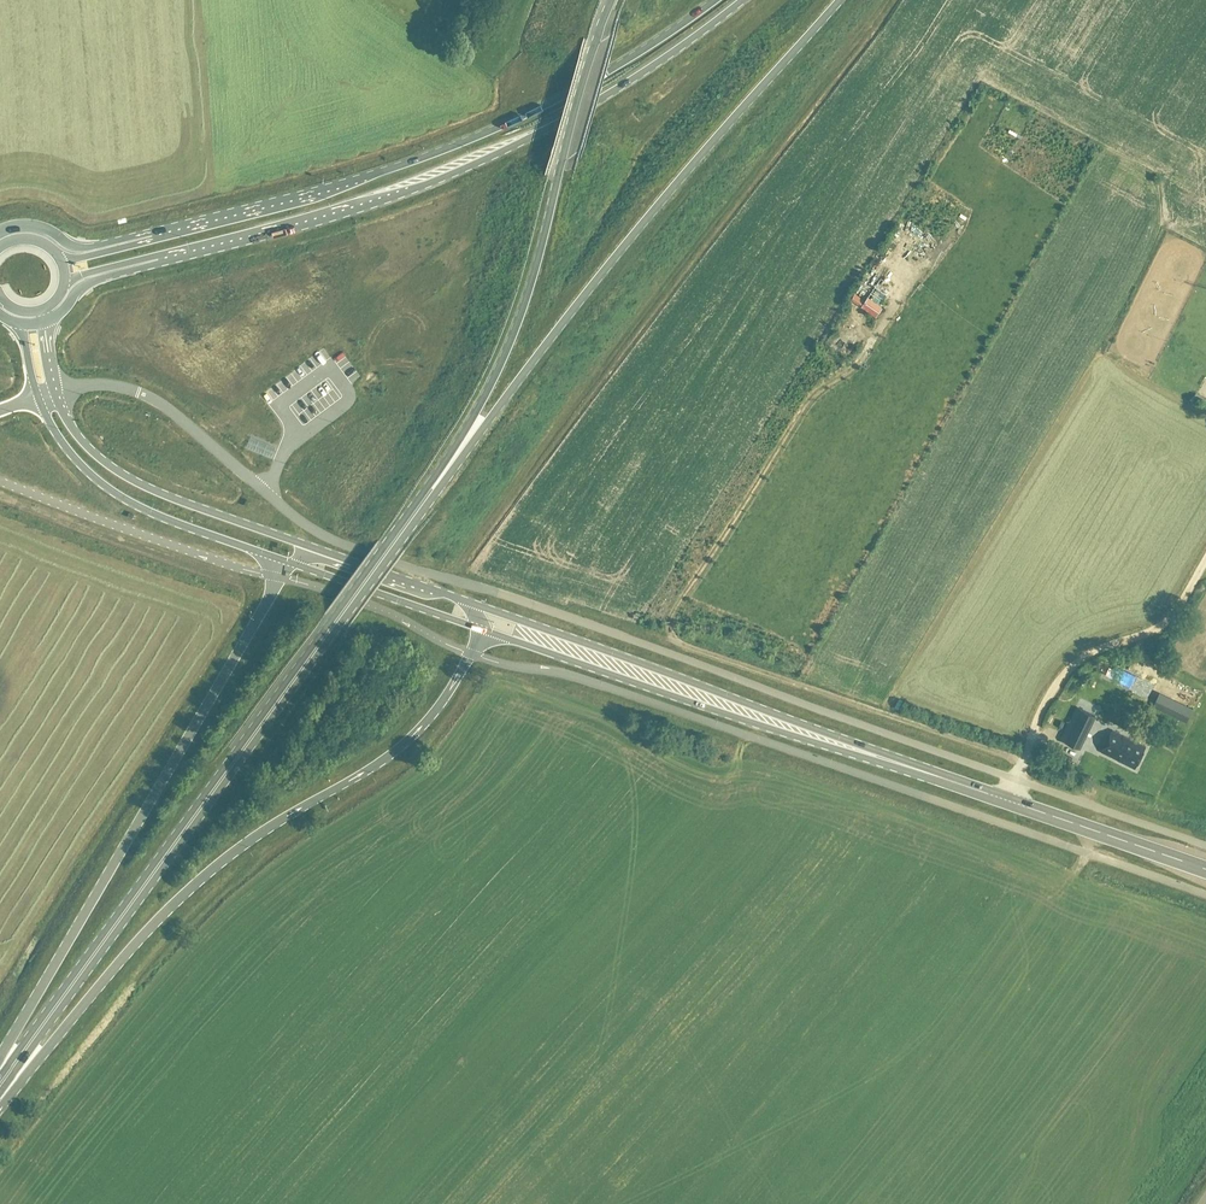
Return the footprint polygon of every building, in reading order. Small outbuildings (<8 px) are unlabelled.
[(860,298),(856,303),(875,315),(878,310),(860,298)] [(1065,733),(1061,740),(1080,749),(1095,716),(1077,707),(1065,733)] [(1147,738),(1151,730),(1144,726),(1140,734),(1147,738)] [(1102,752),(1135,768),(1146,746),(1112,730),(1102,752)]
